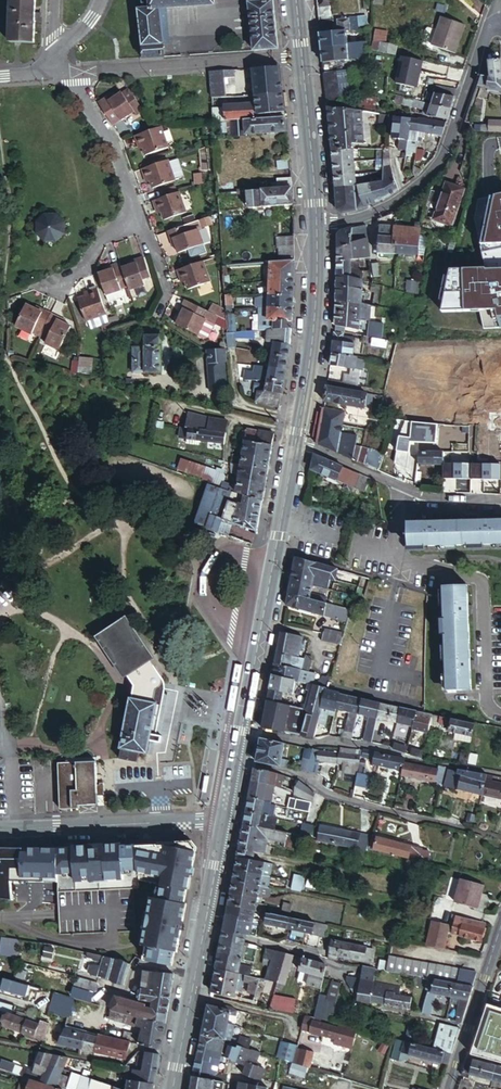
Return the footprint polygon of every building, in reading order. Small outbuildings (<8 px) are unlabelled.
[(12,41),(35,41),(37,0),(13,0),(12,41)] [(279,47),(275,0),(250,0),(251,11),(255,48),(279,47)] [(333,0),(318,0),(321,28),(335,27),(333,0)] [(161,6),(164,42),(172,42),(170,5),(161,6)] [(139,8),(144,57),(165,55),(164,42),(161,6),(152,7),(139,8)] [(357,28),(361,27),(361,24),(369,23),(368,13),(351,15),(352,18),(353,28),(357,28)] [(437,16),(431,46),(454,50),(460,21),(437,16)] [(339,19),(340,30),(348,29),(353,28),(352,18),(339,19)] [(366,38),(366,27),(361,27),(357,28),(357,39),(366,38)] [(353,28),(348,29),(349,39),(357,39),(357,28),(353,28)] [(324,62),(337,60),(351,59),(349,39),(348,29),(340,30),(321,32),(324,62)] [(368,56),(366,38),(357,39),(349,39),(351,59),(364,57),(368,56)] [(381,52),(397,55),(398,46),(383,43),(381,52)] [(425,60),(404,56),(398,81),(416,84),(420,82),(425,60)] [(324,62),(324,69),(338,67),(337,60),(324,62)] [(373,65),(373,69),(384,70),(384,68),(385,64),(373,61),(373,65)] [(500,76),(500,61),(492,61),(492,76),(500,76)] [(258,92),(284,90),(281,66),(255,67),(255,71),(255,73),(257,87),(258,92)] [(325,71),(328,102),(353,96),(349,68),(325,71)] [(235,74),(234,69),(211,70),(212,94),(217,94),(227,93),(225,75),(235,74)] [(358,70),(359,90),(370,89),(369,69),(358,70)] [(490,76),(492,76),(487,74),(481,88),(491,87),(490,76)] [(500,88),(500,76),(492,76),(490,76),(491,87),(491,88),(500,88)] [(431,101),(453,105),(455,98),(457,95),(458,88),(437,84),(436,91),(434,91),(431,101)] [(106,93),(98,98),(114,123),(122,117),(123,118),(135,110),(138,113),(145,109),(129,85),(123,90),(121,88),(109,96),(106,93)] [(272,116),(286,116),(284,90),(258,92),(259,112),(272,111),(272,116)] [(367,95),(366,109),(371,109),(377,109),(378,96),(367,95)] [(423,112),(428,113),(429,108),(421,106),(423,99),(414,97),(412,106),(423,109),(423,112)] [(428,113),(448,116),(450,116),(453,105),(431,101),(423,99),(421,106),(429,108),(428,113)] [(226,106),(214,107),(215,120),(232,119),(254,118),(253,102),(225,103),(226,106)] [(363,118),(362,108),(328,105),(332,142),(347,141),(353,140),(351,126),(364,125),(363,118)] [(371,109),(366,109),(362,108),(363,118),(370,118),(371,109)] [(377,109),(371,109),(370,118),(379,120),(380,110),(377,109)] [(390,112),(380,110),(379,120),(390,121),(390,112)] [(408,139),(411,117),(396,115),(393,137),(400,138),(408,139)] [(234,132),(287,129),(286,116),(272,116),(254,118),(232,119),(234,132)] [(447,119),(421,116),(421,118),(419,133),(427,134),(428,129),(444,132),(447,119)] [(421,118),(411,117),(408,139),(412,139),(418,140),(419,133),(421,118)] [(232,119),(215,120),(214,120),(215,133),(234,132),(232,119)] [(364,141),(364,125),(351,126),(353,140),(364,141)] [(170,146),(162,126),(157,127),(136,135),(139,143),(143,142),(144,147),(147,154),(170,146)] [(406,148),(408,139),(400,138),(399,146),(406,148)] [(215,167),(208,145),(200,148),(207,170),(215,167)] [(332,148),(333,160),(349,159),(354,159),(352,146),(347,146),(332,148)] [(385,146),(375,146),(375,152),(377,152),(378,158),(385,158),(385,146)] [(416,151),(415,158),(422,159),(426,148),(417,146),(416,151)] [(171,160),(170,158),(144,167),(146,176),(150,174),(151,179),(154,187),(177,179),(176,177),(185,174),(179,157),(171,160)] [(333,160),(334,173),(355,170),(354,159),(349,159),(333,160)] [(391,161),(385,160),(385,168),(385,171),(385,180),(385,181),(394,175),(392,169),(392,165),(391,161)] [(416,174),(423,168),(414,163),(413,170),(416,174)] [(334,173),(336,185),(356,183),(355,174),(355,170),(334,173)] [(362,173),(363,182),(374,181),(381,181),(385,180),(385,171),(378,172),(362,173)] [(382,182),(387,195),(391,192),(399,187),(394,175),(385,181),(382,182)] [(279,187),(293,186),(292,176),(278,177),(279,187)] [(357,183),(364,205),(376,200),(370,188),(374,186),(374,181),(363,182),(357,183)] [(455,222),(467,187),(450,181),(438,217),(455,222)] [(370,188),(376,200),(381,198),(387,195),(382,182),(374,186),(370,188)] [(336,185),(337,198),(357,197),(356,183),(336,185)] [(357,197),(357,207),(364,205),(357,183),(356,183),(357,197)] [(248,206),(294,204),(293,186),(279,187),(247,188),(247,194),(248,206)] [(181,191),(154,199),(157,207),(161,206),(162,211),(165,219),(188,211),(181,191)] [(480,198),(477,218),(488,267),(453,269),(445,312),(483,310),(487,328),(500,327),(500,193),(480,198)] [(357,197),(337,198),(337,204),(338,209),(339,210),(342,211),(345,210),(357,207),(357,197)] [(58,214),(46,215),(39,224),(39,235),(47,243),(59,242),(67,233),(66,222),(58,214)] [(185,218),(187,224),(197,221),(196,215),(185,218)] [(197,221),(200,229),(213,224),(211,216),(197,221)] [(187,224),(170,230),(170,232),(172,238),(175,237),(177,244),(180,253),(205,243),(200,229),(197,221),(187,224)] [(341,230),(340,232),(340,234),(339,248),(359,245),(358,238),(368,236),(367,224),(341,230)] [(390,236),(394,236),(396,225),(381,224),(380,235),(390,236)] [(421,238),(423,227),(396,225),(394,236),(400,237),(409,237),(421,238)] [(457,241),(438,234),(435,245),(454,252),(457,241)] [(390,236),(380,235),(378,249),(389,250),(390,236)] [(371,255),(368,236),(358,238),(359,245),(360,257),(371,255)] [(389,250),(399,251),(400,237),(394,236),(390,236),(389,250)] [(400,237),(399,251),(408,252),(409,237),(400,237)] [(409,237),(408,252),(420,253),(421,238),(409,237)] [(279,255),(295,255),(295,245),(279,246),(279,255)] [(359,245),(339,248),(339,260),(350,259),(360,257),(359,245)] [(152,276),(145,256),(138,258),(138,261),(131,264),(123,267),(130,285),(132,289),(145,284),(143,279),(152,276)] [(360,257),(350,259),(350,267),(361,267),(360,257)] [(271,270),(295,270),(295,265),(295,258),(272,258),(271,270)] [(205,259),(178,268),(181,276),(185,275),(186,280),(189,288),(212,280),(205,259)] [(350,259),(339,260),(339,272),(343,273),(364,279),(364,276),(364,270),(350,268),(350,267),(350,259)] [(123,267),(122,261),(113,264),(114,268),(107,270),(100,272),(109,301),(125,295),(122,288),(130,285),(123,267)] [(373,269),(373,274),(383,273),(381,261),(372,263),(373,269)] [(271,280),(294,282),(295,270),(271,270),(271,280)] [(343,273),(339,272),(338,288),(338,298),(363,302),(364,279),(343,273)] [(408,291),(413,292),(420,294),(424,275),(410,274),(408,291)] [(271,291),(294,293),(294,282),(271,280),(271,291)] [(386,285),(374,282),(372,290),(378,291),(376,302),(383,303),(386,285)] [(107,312),(98,286),(89,289),(91,293),(86,295),(78,297),(86,320),(88,319),(107,312)] [(270,304),(294,304),(294,293),(271,291),(270,293),(270,304)] [(363,302),(338,298),(337,324),(352,327),(362,328),(364,317),(372,318),(372,321),(370,320),(368,330),(370,330),(369,335),(374,336),(377,336),(380,320),(374,319),(376,305),(363,302)] [(189,300),(186,299),(179,313),(181,315),(189,300)] [(213,312),(189,300),(181,315),(177,323),(203,338),(207,337),(219,315),(213,312)] [(224,314),(223,305),(218,303),(215,311),(224,314)] [(43,327),(50,312),(43,309),(41,312),(34,308),(25,304),(14,325),(31,333),(32,331),(39,335),(43,327)] [(270,317),(293,318),(294,304),(270,304),(270,307),(270,310),(270,317)] [(260,330),(269,329),(270,317),(270,310),(270,307),(261,309),(260,330)] [(59,316),(50,312),(43,327),(50,331),(46,338),(44,342),(59,350),(71,325),(64,322),(58,319),(59,316)] [(107,312),(88,319),(91,327),(102,324),(110,321),(109,318),(107,312)] [(225,313),(226,318),(226,330),(237,329),(236,312),(225,313)] [(110,321),(112,327),(121,324),(118,315),(109,318),(110,321)] [(269,329),(292,328),(293,318),(270,317),(269,329)] [(362,328),(368,330),(370,320),(372,321),(372,318),(364,317),(362,328)] [(377,336),(384,338),(387,322),(380,320),(377,336)] [(110,321),(102,324),(104,330),(112,327),(110,321)] [(39,335),(46,338),(50,331),(43,327),(39,335)] [(277,341),(291,344),(292,328),(269,329),(267,338),(267,340),(277,341)] [(260,330),(235,331),(235,339),(267,338),(269,329),(260,330)] [(235,331),(227,333),(228,346),(232,345),(235,346),(235,339),(235,331)] [(345,333),(336,331),(335,342),(334,351),(354,354),(356,343),(352,342),(352,337),(344,335),(345,333)] [(163,333),(147,333),(148,344),(141,344),(141,351),(135,351),(136,369),(162,368),(163,333)] [(377,336),(374,336),(372,344),(389,347),(391,339),(384,338),(377,336)] [(275,354),(289,356),(291,344),(277,341),(275,354)] [(226,349),(208,350),(210,378),(228,378),(226,349)] [(354,354),(334,351),(332,364),(351,368),(351,373),(346,373),(345,381),(359,384),(362,371),(364,371),(366,360),(358,358),(359,356),(354,354)] [(273,367),(287,369),(289,356),(275,354),(273,367)] [(94,357),(81,356),(80,360),(79,365),(93,367),(94,357)] [(489,361),(489,396),(500,396),(500,361),(489,361)] [(271,377),(285,380),(287,369),(273,367),(267,366),(257,364),(257,371),(249,370),(248,379),(249,379),(260,381),(263,380),(271,377)] [(259,400),(280,406),(283,393),(285,380),(271,377),(271,384),(258,382),(256,390),(260,390),(259,400)] [(228,378),(210,378),(211,394),(229,393),(228,378)] [(376,393),(328,385),(325,399),(366,407),(367,403),(374,404),(376,393)] [(388,404),(387,414),(402,415),(403,406),(388,404)] [(346,410),(324,406),(317,441),(366,462),(372,447),(354,444),(355,435),(341,432),(346,410)] [(203,424),(194,422),(195,410),(189,408),(187,423),(183,422),(181,432),(189,434),(189,438),(201,441),(202,437),(225,442),(227,430),(210,426),(212,415),(205,413),(203,424)] [(203,424),(205,413),(195,410),(194,422),(203,424)] [(210,426),(227,430),(229,420),(212,415),(210,426)] [(246,437),(274,442),(276,431),(248,426),(246,437)] [(244,450),(272,455),(274,442),(246,437),(244,450)] [(420,448),(455,448),(455,437),(421,437),(420,448)] [(372,447),(366,462),(375,466),(381,450),(371,446),(372,447)] [(463,461),(463,449),(455,448),(420,448),(420,454),(421,460),(463,461)] [(485,448),(476,449),(475,460),(484,460),(485,448)] [(255,464),(270,467),(272,455),(244,450),(243,453),(256,456),(255,464)] [(243,453),(242,461),(255,464),(256,456),(243,453)] [(332,459),(316,453),(313,467),(366,490),(372,476),(332,459)] [(182,454),(178,469),(200,476),(204,462),(182,454)] [(421,460),(420,454),(404,454),(403,475),(413,480),(419,480),(421,460)] [(240,474),(267,479),(270,467),(255,464),(242,461),(240,474)] [(204,462),(200,476),(209,479),(223,483),(226,471),(225,469),(204,462)] [(500,466),(487,465),(486,481),(493,481),(494,474),(500,474),(500,466)] [(238,488),(264,497),(267,482),(267,479),(240,474),(238,488)] [(179,475),(170,481),(177,490),(186,483),(179,475)] [(223,483),(209,479),(203,497),(227,505),(233,487),(223,483)] [(227,505),(261,516),(264,497),(238,488),(233,487),(227,505)] [(227,505),(203,497),(195,521),(220,530),(227,505)] [(236,519),(258,528),(261,516),(227,505),(220,530),(221,530),(225,515),(236,519)] [(225,515),(221,530),(231,534),(236,519),(225,515)] [(462,521),(462,544),(500,543),(500,520),(462,521)] [(462,544),(462,521),(410,521),(410,544),(462,544)] [(337,567),(295,555),(294,567),(314,572),(329,576),(334,578),(337,567)] [(314,572),(294,567),(292,577),(313,582),(314,572)] [(327,586),(329,576),(314,572),(313,582),(327,586)] [(313,582),(292,577),(289,591),(310,596),(311,590),(313,582)] [(446,585),(448,640),(470,639),(468,585),(446,585)] [(310,596),(327,600),(327,594),(311,590),(310,596)] [(310,596),(289,591),(287,603),(324,613),(326,608),(327,600),(310,596)] [(326,608),(349,614),(350,609),(351,605),(327,600),(326,608)] [(351,605),(350,609),(357,611),(358,604),(352,603),(351,605)] [(326,608),(324,613),(347,619),(349,614),(326,608)] [(128,621),(125,617),(99,635),(125,673),(126,672),(134,683),(130,697),(129,697),(120,745),(122,746),(120,756),(138,760),(140,750),(147,751),(157,702),(153,701),(156,688),(160,684),(162,677),(162,676),(149,657),(151,655),(128,621)] [(302,635),(282,630),(275,662),(297,667),(298,661),(302,635)] [(323,636),(342,640),(343,635),(324,631),(323,636)] [(470,639),(448,640),(450,688),(472,688),(470,639)] [(304,661),(303,669),(304,669),(311,670),(312,667),(313,659),(305,657),(304,661)] [(297,667),(275,662),(274,674),(295,679),(301,680),(304,669),(303,669),(297,667)] [(324,673),(321,685),(328,687),(330,687),(332,680),(333,675),(324,673)] [(295,679),(274,674),(271,687),(282,690),(292,692),(295,679)] [(332,680),(330,687),(329,688),(341,692),(343,683),(332,680)] [(343,683),(341,692),(362,697),(364,687),(343,683)] [(310,704),(309,709),(308,711),(321,714),(328,687),(321,685),(315,684),(313,688),(310,704)] [(282,690),(271,687),(268,699),(281,702),(282,690)] [(328,687),(321,714),(321,715),(326,716),(335,719),(337,708),(341,692),(329,688),(330,687),(328,687)] [(401,705),(418,709),(423,710),(425,701),(364,687),(362,697),(382,701),(401,705)] [(350,711),(344,737),(353,739),(359,713),(362,697),(341,692),(337,708),(350,711)] [(378,717),(382,701),(362,697),(359,713),(369,715),(378,717)] [(281,702),(268,699),(263,726),(302,734),(308,711),(309,709),(291,704),(286,703),(281,702)] [(292,700),(291,704),(309,709),(310,704),(307,702),(305,701),(292,699),(292,700)] [(378,717),(398,721),(399,717),(401,705),(382,701),(378,717)] [(401,705),(399,717),(398,721),(414,725),(415,721),(418,709),(401,705)] [(430,724),(433,713),(426,711),(423,710),(418,709),(415,721),(414,725),(413,727),(429,731),(430,724)] [(308,711),(302,734),(315,737),(320,719),(321,715),(321,714),(308,711)] [(442,719),(443,715),(433,713),(430,724),(440,726),(442,719)] [(369,715),(363,741),(372,743),(378,717),(369,715)] [(472,739),(476,722),(443,715),(442,719),(452,722),(451,728),(457,730),(456,736),(472,739)] [(285,742),(261,735),(256,760),(286,767),(288,761),(281,759),(285,742)] [(395,743),(394,747),(393,751),(405,753),(406,746),(395,743)] [(306,747),(300,770),(307,772),(312,751),(312,749),(306,747)] [(413,749),(411,755),(422,758),(424,751),(413,749)] [(312,751),(307,772),(317,774),(319,761),(348,765),(347,770),(358,772),(361,756),(359,756),(312,751)] [(403,764),(404,759),(364,752),(359,751),(359,756),(361,756),(374,758),(374,765),(402,769),(403,764)] [(97,803),(96,795),(95,784),(95,761),(56,763),(59,809),(79,808),(78,805),(97,803)] [(403,764),(402,769),(401,774),(435,783),(437,773),(403,764)] [(264,769),(255,766),(252,779),(266,782),(271,784),(278,785),(281,773),(264,769)] [(455,786),(457,774),(458,771),(457,771),(449,768),(446,785),(454,787),(455,786)] [(358,773),(356,785),(370,788),(372,776),(358,773)] [(444,775),(437,773),(435,783),(442,785),(444,775)] [(462,788),(465,774),(457,774),(455,786),(462,788)] [(484,792),(487,779),(465,774),(462,788),(483,793),(484,792)] [(266,782),(252,779),(249,795),(263,797),(266,782)] [(487,779),(484,792),(500,795),(500,783),(487,779)] [(104,781),(95,784),(96,795),(104,792),(104,781)] [(263,797),(268,799),(271,784),(266,782),(263,797)] [(318,797),(319,794),(303,785),(301,793),(307,794),(307,793),(318,797)] [(415,788),(407,787),(405,799),(413,801),(415,788)] [(291,802),(299,805),(302,795),(294,792),(291,802)] [(263,797),(249,795),(246,809),(260,811),(262,801),(263,797)] [(299,805),(312,810),(316,801),(306,797),(306,796),(302,795),(299,805)] [(260,811),(246,809),(244,821),(257,824),(260,811)] [(269,827),(274,828),(277,816),(265,813),(260,811),(257,824),(269,827)] [(473,826),(475,821),(466,818),(465,824),(473,826)] [(257,824),(244,821),(241,834),(257,838),(267,840),(268,836),(269,827),(257,824)] [(303,822),(301,834),(308,835),(310,837),(315,824),(307,822),(303,822)] [(318,838),(367,848),(371,834),(321,825),(318,838)] [(269,827),(268,836),(282,839),(284,830),(274,828),(269,827)] [(284,830),(282,839),(282,843),(290,845),(293,832),(284,830)] [(257,838),(241,834),(238,847),(254,851),(254,849),(265,851),(267,842),(256,840),(257,838)] [(411,856),(414,845),(377,835),(374,847),(411,856)] [(192,839),(59,845),(57,878),(57,893),(60,933),(136,930),(134,887),(140,886),(140,878),(158,882),(155,896),(153,896),(150,914),(152,914),(150,926),(148,926),(144,944),(146,944),(144,958),(175,964),(177,950),(180,950),(188,902),(186,902),(189,888),(191,888),(198,846),(192,839)] [(57,878),(59,845),(41,845),(41,847),(0,847),(0,895),(14,896),(14,877),(57,878)] [(418,858),(418,860),(426,861),(429,851),(421,849),(421,847),(414,845),(411,856),(418,858)] [(254,851),(238,847),(237,853),(253,856),(254,851)] [(253,856),(237,853),(235,867),(262,873),(262,872),(264,859),(253,856)] [(269,874),(272,861),(264,859),(262,872),(269,874)] [(278,863),(275,875),(288,877),(290,867),(278,863)] [(262,873),(235,867),(233,878),(259,884),(262,873)] [(262,873),(259,884),(269,886),(271,874),(269,874),(262,872),(262,873)] [(304,874),(301,873),(295,872),(292,888),(301,890),(304,874)] [(259,884),(233,878),(230,889),(257,895),(259,884)] [(489,887),(466,881),(460,904),(480,909),(482,901),(485,902),(489,887)] [(257,895),(230,889),(228,901),(255,907),(257,895)] [(281,913),(290,914),(293,902),(284,900),(281,913)] [(255,907),(228,901),(226,912),(240,915),(253,917),(255,907)] [(261,920),(288,926),(290,914),(281,913),(263,909),(261,920)] [(240,915),(226,912),(223,927),(245,932),(250,933),(252,924),(252,921),(239,918),(240,915)] [(290,914),(288,926),(299,928),(301,917),(290,914)] [(484,941),(487,942),(493,923),(457,915),(453,914),(451,924),(449,932),(452,933),(452,934),(484,943),(484,941)] [(301,917),(299,928),(311,931),(315,920),(301,917)] [(315,920),(311,931),(311,934),(324,937),(327,923),(315,920)] [(427,945),(445,949),(449,932),(451,924),(433,920),(427,945)] [(252,924),(250,933),(257,935),(260,925),(252,924)] [(245,932),(223,927),(222,933),(221,937),(244,941),(244,938),(245,932)] [(0,942),(0,953),(12,955),(17,951),(19,939),(1,936),(0,942)] [(244,941),(221,937),(219,950),(241,955),(244,941)] [(373,949),(331,939),(328,953),(337,955),(370,963),(373,949)] [(250,944),(246,956),(254,958),(258,946),(250,944)] [(41,960),(47,961),(51,947),(45,945),(41,960)] [(273,964),(281,966),(286,951),(267,945),(262,961),(273,964)] [(241,955),(219,950),(216,964),(238,968),(240,962),(241,955)] [(123,957),(87,951),(87,955),(94,956),(94,958),(104,961),(102,965),(100,974),(100,975),(115,978),(114,980),(124,982),(126,975),(130,961),(123,957)] [(281,966),(277,979),(284,980),(292,953),(286,951),(281,966)] [(458,982),(474,985),(478,970),(390,954),(389,959),(387,969),(391,970),(431,977),(438,978),(458,982)] [(306,983),(319,986),(323,974),(326,965),(303,957),(299,968),(301,969),(298,978),(306,981),(306,983)] [(378,967),(387,969),(389,959),(380,957),(378,967)] [(238,968),(239,969),(247,971),(253,972),(254,969),(249,967),(250,965),(240,962),(238,968)] [(100,974),(102,965),(97,964),(91,964),(90,970),(95,973),(100,974)] [(238,968),(216,964),(214,974),(237,979),(239,969),(238,968)] [(267,976),(277,979),(281,966),(273,964),(272,966),(270,966),(267,976)] [(378,967),(364,965),(361,979),(348,977),(348,980),(356,995),(358,996),(358,999),(372,1001),(376,980),(378,967)] [(23,979),(26,969),(18,966),(15,977),(23,979)] [(155,988),(172,990),(176,972),(155,970),(145,972),(143,985),(155,988)] [(253,972),(247,971),(245,977),(250,978),(249,982),(258,984),(260,974),(253,972)] [(237,979),(214,974),(211,988),(234,992),(237,979)] [(257,987),(273,992),(277,979),(267,976),(260,974),(258,984),(257,987)] [(98,981),(77,975),(75,983),(96,988),(98,981)] [(3,976),(0,986),(0,991),(13,995),(17,980),(12,979),(3,976)] [(423,1012),(435,1016),(442,994),(433,992),(438,978),(431,977),(427,989),(427,990),(430,991),(423,1012)] [(442,994),(453,996),(458,982),(438,978),(433,992),(442,994)] [(324,995),(333,998),(338,982),(330,979),(324,995)] [(376,980),(372,1001),(385,1003),(389,982),(376,980)] [(258,984),(249,982),(247,987),(243,986),(241,994),(253,997),(257,987),(258,984)] [(389,982),(385,1003),(408,1007),(411,996),(400,994),(401,985),(389,982)] [(463,998),(469,999),(474,985),(458,982),(453,996),(463,998)] [(152,1007),(169,1010),(172,990),(155,988),(143,985),(140,987),(139,993),(140,996),(150,998),(154,999),(153,1001),(152,1007)] [(74,997),(55,991),(50,1011),(69,1016),(74,997)] [(324,995),(317,993),(310,1015),(313,1016),(325,1018),(328,1007),(330,1008),(333,998),(324,995)] [(272,994),(268,1007),(290,1011),(293,999),(272,994)] [(118,998),(145,1005),(146,1002),(119,995),(118,998)] [(451,1002),(461,1005),(463,998),(453,996),(451,1002)] [(146,1017),(167,1020),(169,1010),(152,1007),(145,1005),(118,998),(115,997),(112,1008),(140,1016),(146,1017)] [(457,1015),(464,1017),(469,999),(463,998),(461,1005),(460,1009),(457,1015)] [(219,1002),(209,1000),(205,1021),(227,1025),(228,1022),(230,1012),(237,1013),(237,1010),(232,1004),(220,1001),(219,1002)] [(140,1016),(112,1008),(110,1018),(137,1025),(138,1022),(140,1016)] [(3,1026),(21,1031),(26,1018),(8,1012),(3,1026)] [(143,1031),(140,1042),(162,1047),(167,1020),(146,1017),(144,1024),(143,1031)] [(26,1018),(21,1031),(34,1035),(36,1029),(38,1022),(26,1018)] [(36,1029),(46,1032),(49,1021),(40,1018),(38,1022),(36,1029)] [(337,1026),(304,1018),(301,1028),(309,1030),(309,1032),(335,1038),(333,1043),(352,1048),(356,1031),(337,1026)] [(227,1025),(205,1021),(202,1032),(222,1036),(226,1036),(227,1025)] [(227,1025),(226,1036),(231,1038),(235,1023),(228,1022),(227,1025)] [(434,1049),(452,1054),(461,1028),(440,1023),(434,1049)] [(67,1025),(66,1029),(85,1034),(86,1029),(67,1025)] [(126,1039),(131,1040),(134,1041),(137,1029),(124,1025),(121,1037),(126,1039)] [(407,1038),(414,1040),(416,1029),(410,1028),(407,1038)] [(34,1035),(44,1038),(46,1032),(36,1029),(34,1035)] [(85,1034),(66,1029),(60,1041),(59,1043),(67,1045),(81,1048),(85,1034)] [(137,1029),(134,1041),(140,1042),(143,1031),(137,1029)] [(419,1030),(416,1029),(414,1040),(407,1038),(406,1041),(416,1043),(419,1030)] [(108,1034),(99,1032),(98,1037),(119,1043),(125,1044),(126,1039),(121,1037),(108,1034)] [(222,1036),(202,1032),(200,1044),(214,1047),(223,1048),(226,1036),(222,1036)] [(85,1034),(81,1048),(94,1051),(98,1037),(85,1034)] [(248,1046),(251,1039),(240,1036),(239,1039),(237,1044),(248,1046)] [(98,1037),(94,1051),(116,1055),(119,1043),(98,1037)] [(402,1051),(448,1065),(449,1064),(452,1054),(434,1049),(416,1043),(406,1041),(396,1038),(390,1058),(400,1060),(402,1051)] [(276,1056),(292,1060),(296,1045),(280,1040),(276,1056)] [(59,1043),(58,1050),(66,1051),(67,1045),(59,1043)] [(116,1055),(126,1058),(129,1045),(125,1044),(119,1043),(116,1055)] [(214,1047),(200,1044),(198,1056),(211,1059),(213,1055),(221,1057),(221,1054),(213,1053),(214,1047)] [(246,1063),(247,1062),(251,1048),(248,1046),(237,1044),(236,1046),(230,1044),(226,1055),(233,1057),(233,1059),(246,1063)] [(295,1047),(292,1060),(308,1065),(312,1051),(295,1047)] [(143,1068),(147,1049),(138,1048),(134,1067),(143,1068)] [(253,1065),(250,1074),(262,1078),(266,1067),(256,1064),(260,1051),(251,1048),(247,1062),(253,1065)] [(131,1078),(155,1082),(161,1052),(147,1049),(143,1068),(134,1067),(132,1067),(125,1064),(123,1066),(121,1077),(128,1078),(131,1078)] [(49,1063),(52,1053),(41,1051),(33,1069),(31,1076),(42,1080),(43,1080),(49,1063)] [(63,1068),(67,1055),(52,1053),(49,1063),(63,1068)] [(211,1059),(198,1056),(196,1067),(215,1072),(218,1070),(221,1057),(213,1055),(211,1059)] [(498,1064),(469,1057),(465,1071),(494,1079),(498,1064)] [(1,1066),(7,1068),(11,1070),(13,1064),(2,1061),(1,1066)] [(246,1063),(244,1073),(250,1074),(253,1065),(247,1062),(246,1063)] [(53,1083),(57,1085),(63,1068),(49,1063),(43,1080),(53,1083)] [(13,1064),(11,1070),(20,1073),(23,1068),(13,1064)] [(23,1068),(20,1073),(22,1073),(31,1076),(33,1069),(23,1066),(23,1068)] [(66,1086),(67,1086),(75,1088),(80,1074),(71,1071),(66,1086)] [(22,1073),(17,1088),(27,1088),(31,1076),(22,1073)] [(75,1088),(86,1088),(91,1077),(88,1076),(80,1074),(75,1088)] [(195,1074),(191,1087),(200,1088),(223,1088),(225,1080),(195,1074)] [(42,1080),(31,1076),(27,1088),(39,1088),(42,1080)] [(86,1088),(98,1088),(101,1080),(91,1077),(86,1088)] [(155,1082),(131,1078),(128,1078),(126,1088),(129,1088),(154,1088),(155,1082)] [(463,1078),(459,1088),(473,1088),(475,1082),(463,1078)] [(43,1080),(42,1080),(39,1088),(51,1088),(53,1083),(43,1080)] [(98,1088),(113,1088),(115,1084),(106,1082),(101,1080),(98,1088)] [(249,1083),(235,1081),(235,1088),(248,1088),(249,1083)]
